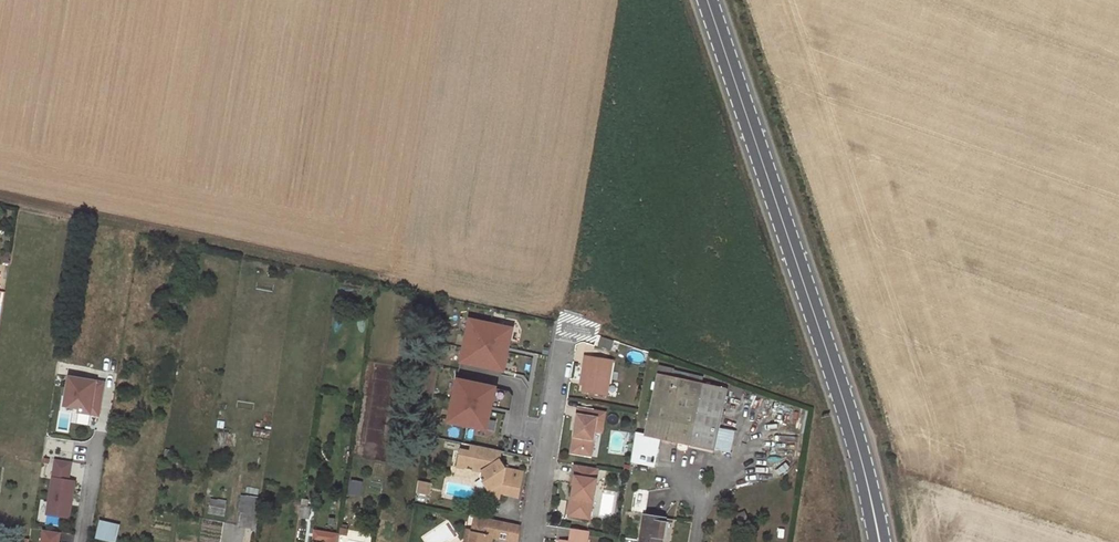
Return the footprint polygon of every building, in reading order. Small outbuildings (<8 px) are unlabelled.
[(513,328),(470,319),(461,362),(504,371),(513,328)] [(615,361),(587,356),(586,365),(588,365),(585,385),(584,391),(608,395),(615,361)] [(672,377),(673,371),(674,368),(659,365),(644,435),(660,438),(678,442),(677,448),(678,452),(686,454),(689,451),(690,445),(714,451),(719,429),(727,390),(703,384),(672,377)] [(704,378),(673,371),(672,377),(703,384),(704,378)] [(100,381),(69,376),(64,404),(79,406),(78,412),(99,415),(103,391),(99,390),(100,381)] [(496,387),(458,379),(449,423),(487,430),(496,387)] [(607,412),(580,408),(576,428),(579,428),(578,431),(575,430),(572,452),(589,455),(593,431),(596,431),(603,432),(607,412)] [(719,429),(714,451),(732,455),(737,433),(719,429)] [(644,435),(636,433),(632,459),(655,464),(660,438),(644,435)] [(500,461),(502,451),(472,444),(471,451),(460,449),(457,467),(464,468),(466,465),(473,467),(473,470),(482,472),(487,479),(483,482),(489,490),(487,497),(500,499),(501,493),(519,496),(523,472),(505,468),(500,461)] [(71,461),(56,459),(48,514),(69,517),(71,505),(69,504),(69,500),(72,500),(75,481),(68,480),(71,461)] [(578,465),(572,497),(575,498),(572,516),(590,519),(598,469),(578,465)] [(419,483),(417,494),(431,496),(433,485),(419,483)] [(226,502),(211,499),(209,513),(224,515),(226,502)] [(35,512),(42,513),(45,502),(38,500),(35,512)] [(258,513),(260,503),(241,500),(240,511),(243,512),(258,513)] [(256,527),(258,513),(243,512),(241,526),(256,527)] [(644,515),(639,541),(658,541),(659,540),(662,541),(665,519),(644,515)] [(476,516),(473,530),(471,541),(468,541),(485,541),(486,541),(492,541),(493,537),(509,539),(512,523),(476,516)] [(104,541),(113,541),(117,525),(96,520),(92,539),(104,541)] [(509,539),(520,541),(522,524),(512,523),(509,539)] [(573,528),(571,541),(564,540),(564,541),(588,541),(589,531),(573,528)] [(43,529),(41,541),(59,541),(61,532),(43,529)] [(473,530),(467,529),(465,541),(468,541),(471,541),(473,530)] [(336,534),(322,532),(321,541),(335,541),(336,534)]
